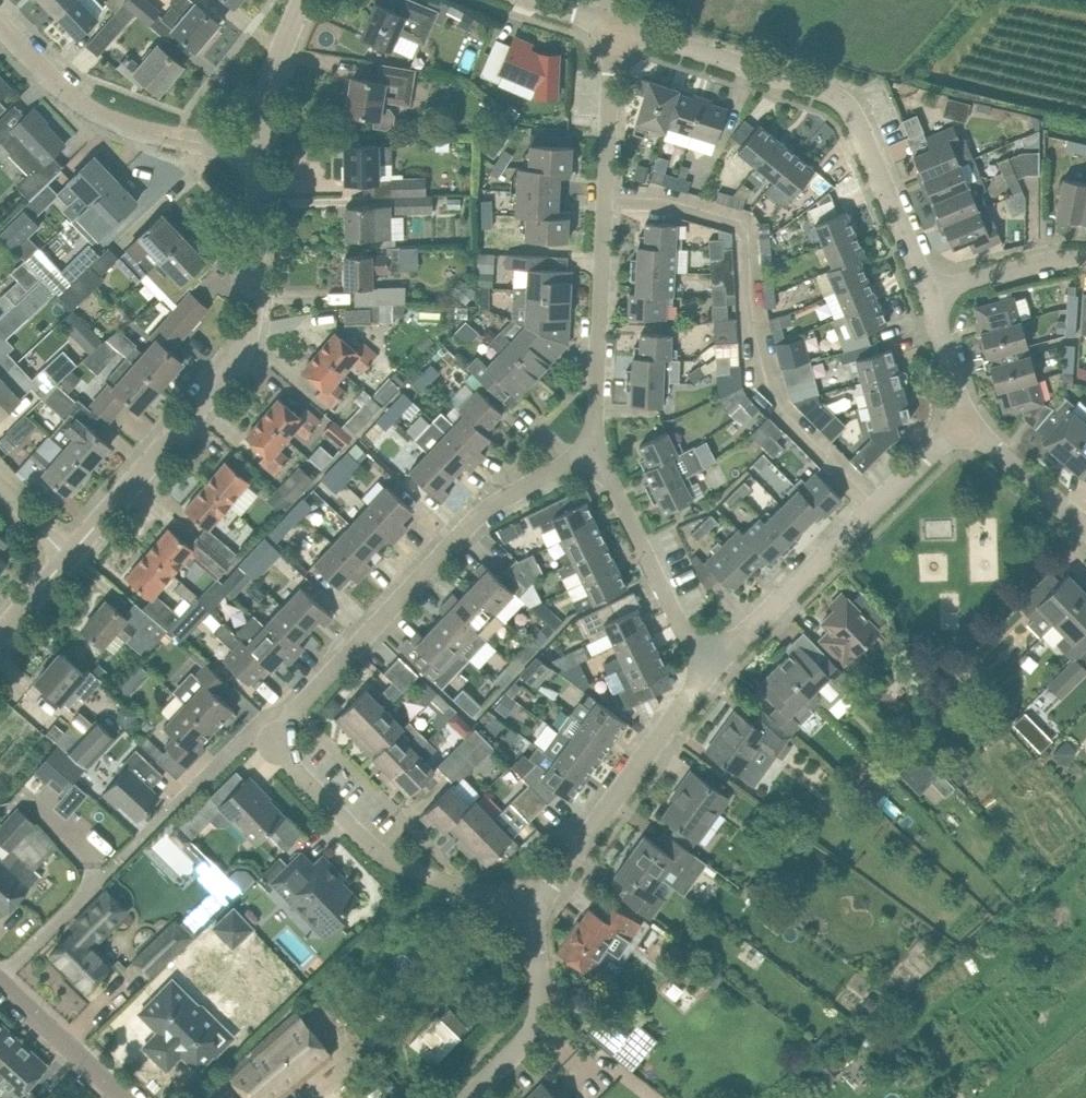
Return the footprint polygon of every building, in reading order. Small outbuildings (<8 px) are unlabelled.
[(57,17),(75,0),(41,0),(57,17)] [(98,0),(75,0),(57,17),(76,37),(98,16),(97,16),(104,6),(98,0)] [(114,11),(122,2),(124,0),(105,0),(105,1),(114,11)] [(161,9),(150,0),(124,0),(122,2),(134,12),(148,24),(161,9)] [(219,22),(195,2),(195,3),(192,0),(170,0),(169,1),(173,4),(161,18),(196,49),(198,47),(202,50),(211,39),(207,36),(219,22)] [(424,43),(434,19),(442,23),(447,12),(458,17),(455,24),(467,29),(474,15),(451,3),(449,6),(434,0),(431,7),(412,0),(405,0),(399,13),(375,3),(361,35),(412,57),(419,41),(424,43)] [(98,55),(134,12),(122,2),(114,11),(86,45),(98,55)] [(495,43),(481,73),(499,81),(504,70),(538,85),(538,94),(558,95),(560,52),(540,51),(540,53),(531,49),(532,47),(534,43),(517,36),(515,40),(511,50),(495,43)] [(159,92),(182,65),(158,45),(140,67),(128,56),(119,66),(136,80),(140,75),(159,92)] [(409,104),(415,69),(381,64),(378,81),(352,77),(347,112),(374,116),(373,126),(386,129),(394,124),(396,114),(390,107),(381,106),(382,100),(409,104)] [(10,87),(0,76),(0,97),(10,87)] [(717,142),(727,108),(678,93),(679,89),(641,77),(636,92),(645,95),(633,133),(645,136),(648,125),(666,131),(667,126),(717,142)] [(43,117),(34,107),(9,132),(12,135),(4,143),(11,151),(10,153),(29,173),(17,185),(30,198),(43,186),(63,166),(53,155),(65,144),(45,123),(42,126),(38,122),(43,117)] [(778,139),(759,124),(738,150),(757,165),(778,139)] [(922,175),(923,178),(960,163),(973,157),(965,137),(960,140),(954,125),(940,131),(940,130),(925,137),(930,148),(913,155),(919,168),(917,173),(922,175)] [(518,166),(518,174),(515,174),(512,177),(510,202),(513,206),(516,206),(516,214),(527,215),(526,238),(567,240),(569,215),(558,215),(560,170),(571,170),(572,136),(531,134),(529,167),(518,166)] [(1069,138),(1066,149),(1085,154),(1085,142),(1069,138)] [(796,154),(778,139),(757,165),(775,180),(796,154)] [(377,145),(346,145),(346,182),(378,181),(378,163),(392,163),(392,145),(377,145)] [(504,148),(497,160),(507,165),(513,154),(504,148)] [(1013,167),(1003,172),(1007,183),(1027,174),(1023,150),(1009,156),(1013,167)] [(1040,174),(1040,150),(1023,150),(1027,174),(1040,174)] [(796,154),(775,180),(793,195),(815,169),(796,154)] [(56,192),(68,204),(63,208),(73,219),(90,203),(116,178),(95,156),(56,192)] [(1013,167),(1009,156),(998,161),(1003,172),(1013,167)] [(497,160),(490,172),(499,177),(507,165),(497,160)] [(965,175),(960,163),(923,178),(925,182),(923,187),(928,189),(933,201),(983,181),(979,170),(965,175)] [(664,173),(661,183),(688,191),(691,181),(664,173)] [(426,177),(396,177),(396,195),(426,194),(426,177)] [(137,200),(116,178),(90,203),(100,214),(88,225),(99,237),(137,200)] [(1085,190),(1085,182),(1064,178),(1056,217),(1069,219),(1072,224),(1076,221),(1080,221),(1085,190)] [(941,221),(943,224),(988,205),(981,191),(987,189),(984,180),(983,181),(933,201),(938,214),(936,219),(941,221)] [(732,195),(719,191),(716,200),(729,204),(732,195)] [(1018,191),(992,203),(999,220),(1026,209),(1018,191)] [(426,194),(396,195),(397,213),(434,212),(433,194),(426,194)] [(729,204),(742,208),(745,199),(732,195),(729,204)] [(481,200),(481,213),(492,213),(491,199),(481,200)] [(0,227),(0,234),(14,248),(40,224),(23,205),(0,227)] [(942,233),(947,235),(952,248),(969,241),(973,252),(1002,240),(988,205),(943,224),(944,228),(942,233)] [(347,206),(347,239),(380,238),(380,247),(387,247),(396,247),(396,238),(391,238),(390,206),(373,206),(347,206)] [(855,233),(846,210),(815,224),(824,246),(855,233)] [(481,213),(482,227),(493,227),(492,213),(481,213)] [(138,258),(149,269),(184,237),(163,215),(128,248),(138,258)] [(638,236),(638,246),(675,248),(682,248),(682,238),(676,237),(676,223),(646,222),(645,236),(638,236)] [(760,236),(770,235),(769,222),(759,223),(760,236)] [(855,233),(824,246),(833,267),(827,270),(865,254),(855,233)] [(761,251),(771,250),(770,235),(760,236),(761,251)] [(184,237),(149,269),(147,272),(175,302),(192,285),(193,286),(197,284),(200,280),(200,278),(212,266),(184,237)] [(709,239),(710,249),(732,248),(732,238),(709,239)] [(674,271),(675,248),(638,246),(637,259),(631,259),(630,269),(674,271)] [(89,247),(49,284),(54,290),(59,295),(92,264),(99,257),(89,247)] [(400,247),(396,247),(387,247),(387,255),(345,255),(346,288),(355,288),(355,305),(378,304),(378,303),(405,303),(405,286),(377,287),(372,288),(371,271),(400,270),(400,247)] [(104,278),(100,274),(118,257),(109,248),(99,257),(92,264),(59,295),(73,309),(104,278)] [(710,249),(711,273),(734,271),(732,248),(710,249)] [(771,250),(761,251),(762,265),(772,264),(771,250)] [(515,268),(514,296),(570,299),(571,280),(568,280),(569,269),(557,269),(558,256),(506,254),(506,268),(515,268)] [(865,254),(827,270),(837,292),(868,278),(859,257),(865,255),(865,254)] [(673,294),(674,271),(630,269),(630,279),(637,279),(636,292),(629,292),(673,294)] [(734,271),(711,273),(712,296),(727,295),(735,295),(734,271)] [(476,291),(460,278),(450,291),(466,303),(476,291)] [(868,278),(837,292),(846,313),(877,300),(868,278)] [(773,279),(763,280),(765,293),(774,293),(773,279)] [(1076,314),(1078,294),(1075,294),(1076,285),(1069,285),(1067,314),(1076,314)] [(0,295),(0,319),(16,304),(15,303),(4,292),(0,295)] [(208,308),(190,292),(173,312),(191,327),(208,308)] [(673,294),(629,292),(628,317),(666,318),(666,304),(673,304),(673,294)] [(774,293),(765,293),(766,307),(776,306),(774,293)] [(713,305),(728,304),(727,295),(712,296),(713,305)] [(981,334),(1021,323),(1014,295),(975,306),(978,320),(976,325),(980,327),(981,331),(981,334)] [(526,325),(568,343),(569,326),(566,326),(566,316),(570,316),(570,299),(514,296),(514,305),(527,305),(526,325)] [(877,300),(846,313),(856,336),(887,322),(877,300)] [(0,319),(0,334),(2,336),(4,338),(5,336),(27,316),(16,304),(0,319)] [(73,311),(60,323),(90,353),(103,341),(95,333),(73,311)] [(1057,332),(1065,332),(1065,334),(1075,335),(1076,314),(1067,314),(1066,319),(1058,319),(1057,332)] [(136,345),(126,356),(161,387),(182,362),(170,351),(187,331),(171,317),(152,339),(156,342),(145,354),(136,345)] [(1021,323),(981,334),(988,356),(989,356),(991,360),(1028,349),(1021,323)] [(557,355),(568,343),(526,325),(512,340),(502,331),(497,337),(538,375),(550,363),(548,360),(555,353),(557,355)] [(775,342),(784,340),(781,327),(772,329),(775,342)] [(320,351),(344,372),(353,361),(364,370),(377,355),(362,342),(356,349),(336,332),(320,351)] [(715,343),(738,341),(737,332),(715,333),(715,343)] [(784,340),(775,342),(782,367),(809,360),(801,332),(784,340)] [(671,348),(672,334),(641,333),(640,347),(634,347),(633,356),(664,358),(677,359),(678,348),(671,348)] [(17,361),(8,352),(14,346),(5,336),(4,338),(2,336),(0,334),(0,377),(17,361)] [(496,393),(504,384),(518,397),(538,375),(497,337),(491,343),(500,352),(487,366),(477,357),(468,367),(496,393)] [(856,382),(856,383),(905,370),(898,371),(892,349),(872,354),(869,343),(839,351),(842,361),(850,359),(853,371),(859,369),(862,381),(856,382)] [(1063,364),(1074,365),(1075,345),(1065,344),(1063,364)] [(63,349),(42,369),(56,384),(77,364),(63,349)] [(1028,349),(991,360),(992,364),(990,365),(996,387),(1036,376),(1028,349)] [(317,394),(332,407),(345,392),(335,382),(344,372),(320,351),(303,370),(323,387),(317,394)] [(716,357),(717,366),(739,365),(739,355),(716,357)] [(140,410),(161,387),(126,356),(106,380),(111,385),(93,405),(110,419),(127,399),(140,410)] [(663,372),(664,358),(633,356),(633,370),(626,370),(626,379),(669,382),(670,372),(663,372)] [(0,377),(0,417),(15,404),(29,390),(32,387),(37,383),(33,378),(17,361),(0,377)] [(422,373),(431,382),(440,372),(431,363),(422,373)] [(1063,364),(1062,384),(1072,385),(1074,365),(1063,364)] [(700,365),(687,373),(694,383),(706,374),(700,365)] [(741,365),(739,365),(717,366),(717,375),(742,374),(741,365)] [(375,398),(380,403),(388,394),(391,396),(403,382),(384,366),(372,379),(383,389),(375,398)] [(431,382),(422,373),(421,374),(416,370),(408,378),(422,391),(431,382)] [(905,370),(856,383),(859,393),(865,392),(868,404),(904,395),(901,382),(907,381),(905,370)] [(1036,376),(996,387),(997,390),(998,390),(998,393),(996,398),(1000,400),(1004,414),(1043,403),(1036,376)] [(662,406),(662,405),(671,406),(672,391),(669,391),(669,382),(626,379),(625,389),(632,390),(631,404),(662,406)] [(815,384),(788,392),(790,398),(793,401),(804,397),(817,394),(815,384)] [(64,418),(49,436),(88,470),(109,445),(86,425),(95,414),(77,399),(75,401),(57,385),(43,399),(64,418)] [(748,393),(742,385),(719,397),(729,411),(735,418),(754,400),(748,393)] [(380,403),(375,398),(364,389),(356,398),(362,403),(342,426),(352,435),(354,437),(382,406),(380,403)] [(478,389),(466,401),(460,395),(453,403),(455,404),(489,437),(497,429),(492,424),(503,413),(478,389)] [(386,411),(394,419),(407,406),(410,409),(415,403),(404,392),(386,411)] [(804,397),(793,401),(820,429),(837,413),(824,400),(820,401),(817,394),(804,397)] [(904,395),(868,404),(872,417),(865,418),(868,430),(911,418),(904,395)] [(1064,460),(1085,434),(1085,422),(1071,409),(1075,405),(1064,395),(1053,408),(1062,417),(1042,441),(1064,460)] [(263,417),(287,438),(296,427),(307,437),(320,421),(305,408),(299,415),(279,398),(263,417)] [(752,415),(745,409),(754,400),(735,418),(742,425),(752,415)] [(489,437),(455,404),(445,415),(441,411),(433,420),(478,462),(485,454),(479,448),(489,437)] [(394,419),(386,411),(377,420),(385,428),(394,419)] [(26,414),(7,432),(17,443),(36,424),(26,414)] [(769,416),(751,434),(766,449),(776,439),(784,431),(769,416)] [(278,449),(287,438),(263,417),(246,437),(266,453),(260,460),(275,473),(289,458),(278,449)] [(334,419),(324,431),(342,447),(352,435),(342,426),(334,419)] [(415,439),(428,451),(453,475),(464,464),(470,470),(478,462),(433,420),(415,439)] [(671,457),(683,451),(678,442),(673,445),(666,432),(639,445),(646,458),(640,461),(644,470),(671,457)] [(1064,460),(1085,479),(1085,434),(1064,460)] [(35,484),(44,473),(67,493),(88,470),(49,436),(33,453),(18,469),(35,484)] [(862,472),(884,450),(871,438),(850,459),(862,472)] [(783,447),(776,439),(766,449),(773,456),(783,447)] [(325,468),(339,448),(328,440),(314,460),(325,468)] [(330,469),(345,483),(354,474),(349,469),(366,451),(356,442),(330,469)] [(453,475),(428,451),(410,471),(441,501),(449,492),(443,486),(453,475)] [(753,463),(760,469),(770,459),(763,453),(753,463)] [(648,494),(688,475),(683,466),(677,469),(671,457),(644,470),(650,482),(644,485),(648,494)] [(229,505),(249,481),(226,461),(205,485),(229,505)] [(345,483),(330,469),(321,478),(336,493),(345,483)] [(293,472),(278,488),(290,499),(291,501),(306,485),(293,472)] [(801,477),(794,484),(824,515),(842,498),(816,472),(805,482),(801,477)] [(688,475),(648,494),(653,503),(659,500),(665,513),(692,499),(686,486),(692,483),(688,475)] [(741,497),(751,487),(744,481),(735,490),(741,497)] [(782,505),(803,527),(813,517),(818,522),(824,515),(794,484),(787,491),(792,495),(782,505)] [(229,505),(205,485),(185,509),(208,529),(229,505)] [(402,520),(412,509),(387,485),(368,505),(400,535),(408,527),(402,520)] [(278,488),(267,499),(279,511),(290,499),(278,488)] [(741,497),(735,490),(725,500),(732,507),(741,497)] [(568,494),(527,514),(533,527),(540,523),(544,531),(557,525),(563,538),(596,522),(585,501),(574,506),(568,494)] [(294,507),(302,515),(312,505),(304,497),(294,507)] [(351,524),(376,548),(386,537),(393,543),(400,535),(368,505),(351,524)] [(767,510),(760,517),(791,548),(798,541),(793,537),(803,527),(782,505),(772,515),(767,510)] [(277,541),(302,515),(294,507),(269,533),(277,541)] [(701,523),(708,530),(718,521),(711,514),(701,523)] [(784,555),(791,548),(760,517),(744,533),(744,534),(770,560),(779,550),(784,555)] [(514,522),(498,530),(504,542),(520,534),(519,532),(524,530),(519,520),(514,523),(514,522)] [(563,538),(569,550),(560,555),(564,564),(606,544),(596,522),(563,538)] [(708,530),(701,523),(691,533),(698,540),(708,530)] [(333,543),(364,573),(372,565),(366,559),(376,548),(351,524),(333,543)] [(169,527),(147,552),(172,573),(184,560),(190,566),(196,559),(218,578),(229,564),(227,562),(214,551),(198,536),(197,537),(204,543),(197,552),(169,527)] [(744,534),(744,533),(740,528),(723,545),(722,546),(748,572),(758,562),(762,567),(770,560),(744,534)] [(282,554),(264,537),(238,564),(247,573),(256,581),(282,554)] [(731,589),(748,572),(722,546),(723,545),(718,540),(710,548),(715,552),(705,562),(731,589)] [(222,541),(214,551),(227,562),(236,552),(222,541)] [(357,581),(364,573),(333,543),(314,563),(340,587),(350,575),(357,581)] [(562,577),(578,569),(584,580),(616,565),(606,544),(564,564),(557,567),(562,577)] [(172,573),(147,552),(126,577),(151,598),(143,607),(168,629),(180,615),(155,593),(172,573)] [(516,558),(508,568),(528,587),(537,577),(543,574),(533,553),(518,560),(516,558)] [(480,576),(470,587),(495,612),(514,592),(482,562),(474,571),(480,576)] [(229,591),(247,573),(238,564),(220,583),(229,591)] [(582,609),(627,587),(616,565),(584,580),(590,593),(577,599),(582,609)] [(528,587),(508,568),(499,577),(519,596),(528,587)] [(1044,611),(1055,622),(1085,592),(1068,573),(1061,580),(1051,571),(1018,604),(1034,620),(1044,611)] [(229,591),(220,583),(217,580),(198,599),(202,603),(210,611),(229,591)] [(325,625),(333,616),(301,586),(283,606),(308,630),(318,618),(325,625)] [(446,601),(478,630),(495,612),(470,587),(460,598),(454,593),(446,601)] [(829,629),(819,640),(843,665),(879,630),(878,628),(889,617),(860,588),(859,589),(861,591),(851,601),(842,592),(834,600),(839,605),(822,622),(829,629)] [(1085,592),(1055,622),(1067,634),(1057,643),(1073,659),(1074,659),(1076,657),(1085,647),(1085,592)] [(180,615),(168,629),(182,641),(202,620),(210,611),(202,603),(198,599),(195,597),(180,615)] [(130,614),(127,617),(106,600),(82,628),(103,646),(115,630),(145,655),(168,629),(143,608),(135,618),(130,614)] [(487,639),(478,630),(446,601),(439,609),(444,614),(434,625),(460,649),(469,658),(487,639)] [(608,632),(614,644),(647,628),(636,606),(617,616),(610,602),(580,617),(592,640),(608,632)] [(547,622),(554,629),(563,621),(544,603),(536,611),(542,617),(547,622)] [(308,630),(283,606),(265,625),(296,655),(304,647),(298,641),(308,630)] [(238,635),(242,639),(247,644),(272,668),(282,657),(289,663),(296,655),(265,625),(255,616),(238,635)] [(232,649),(223,659),(249,683),(260,671),(265,676),(272,668),(247,644),(242,639),(223,621),(213,631),(232,649)] [(529,642),(536,649),(554,629),(547,622),(541,628),(536,624),(527,633),(533,639),(529,642)] [(457,667),(449,660),(460,649),(434,625),(424,636),(418,631),(410,639),(421,650),(413,660),(439,685),(457,667)] [(614,644),(619,655),(604,663),(608,673),(616,669),(657,649),(647,628),(614,644)] [(511,662),(518,668),(536,649),(529,642),(511,662)] [(584,644),(552,659),(562,667),(564,669),(580,661),(590,656),(584,644)] [(791,652),(779,664),(818,705),(819,704),(822,708),(825,704),(844,685),(838,680),(845,673),(842,670),(827,655),(818,663),(801,646),(794,654),(791,652)] [(657,649),(616,669),(625,688),(619,691),(627,708),(634,705),(641,718),(646,722),(659,704),(648,681),(668,671),(657,649)] [(61,702),(72,689),(84,699),(101,679),(89,668),(85,673),(60,652),(59,653),(60,654),(38,680),(37,679),(36,680),(43,687),(46,690),(46,689),(61,702)] [(418,674),(399,656),(383,673),(403,691),(418,674)] [(196,674),(175,695),(213,730),(234,709),(218,694),(228,684),(201,657),(190,668),(196,674)] [(535,685),(552,667),(538,657),(521,674),(535,685)] [(1076,657),(1074,659),(1073,659),(1048,685),(1060,697),(1085,671),(1085,667),(1076,657)] [(500,687),(518,668),(511,662),(502,672),(497,667),(489,676),(500,687)] [(115,689),(126,698),(147,672),(137,663),(115,689)] [(768,679),(760,687),(779,706),(770,714),(771,715),(771,714),(787,730),(791,733),(801,723),(813,711),(812,710),(818,705),(779,664),(766,677),(768,679)] [(590,682),(578,673),(572,681),(584,690),(590,682)] [(423,706),(431,698),(437,692),(424,680),(418,687),(424,692),(416,700),(423,706)] [(512,697),(521,687),(515,681),(505,691),(512,697)] [(372,683),(336,718),(354,738),(385,707),(376,698),(381,692),(372,683)] [(473,716),(482,706),(462,688),(453,698),(473,716)] [(450,717),(456,710),(437,692),(431,698),(450,717)] [(506,692),(495,707),(505,715),(516,701),(506,692)] [(589,694),(583,703),(580,701),(572,712),(613,741),(627,722),(589,694)] [(201,742),(213,730),(175,695),(164,707),(173,715),(164,725),(175,735),(165,746),(187,767),(206,747),(201,742)] [(403,726),(385,707),(354,738),(373,756),(403,726)] [(721,729),(706,749),(724,762),(741,774),(750,781),(754,784),(765,770),(760,767),(751,760),(762,745),(776,755),(785,741),(790,735),(780,726),(762,710),(760,713),(761,713),(762,711),(766,714),(757,726),(753,723),(739,713),(725,732),(721,729)] [(599,760),(613,741),(572,712),(558,731),(599,760)] [(1025,713),(1014,724),(1040,750),(1051,740),(1025,713)] [(67,730),(58,741),(59,743),(70,753),(85,766),(103,747),(115,734),(99,720),(88,734),(83,738),(80,741),(67,730)] [(378,773),(385,780),(427,739),(410,720),(403,726),(373,756),(383,767),(378,773)] [(55,722),(46,732),(56,740),(64,731),(55,722)] [(437,765),(446,775),(485,737),(475,728),(437,765)] [(585,779),(599,760),(558,731),(544,750),(585,779)] [(147,736),(139,743),(157,760),(164,752),(147,736)] [(446,775),(456,784),(494,747),(485,737),(446,775)] [(436,748),(427,739),(385,780),(393,788),(399,783),(410,794),(435,770),(424,759),(436,748)] [(59,743),(35,770),(61,793),(85,766),(70,753),(59,743)] [(523,777),(529,784),(548,803),(559,791),(571,799),(585,779),(544,750),(538,745),(529,758),(524,753),(511,765),(523,777)] [(117,768),(122,773),(104,792),(118,806),(121,803),(139,819),(159,797),(148,786),(151,783),(135,769),(146,758),(136,748),(117,768)] [(913,766),(929,782),(939,773),(920,754),(913,761),(913,766)] [(690,850),(697,839),(698,840),(729,797),(691,770),(671,797),(675,799),(664,815),(677,825),(670,835),(690,850)] [(210,796),(179,826),(191,838),(211,819),(218,826),(226,826),(233,819),(256,843),(269,830),(271,828),(277,822),(284,815),(268,798),(270,796),(250,776),(246,780),(220,806),(210,796)] [(538,811),(548,803),(529,784),(520,793),(538,811)] [(470,805),(469,805),(451,786),(420,816),(428,824),(434,819),(445,830),(451,825),(470,805)] [(529,821),(538,811),(520,793),(510,802),(529,821)] [(470,805),(451,825),(461,835),(455,840),(463,848),(494,818),(475,799),(469,805),(470,805)] [(35,822),(18,807),(0,826),(0,860),(35,822)] [(277,822),(271,828),(290,847),(303,834),(284,815),(277,822)] [(487,862),(512,837),(494,818),(463,848),(471,856),(476,851),(487,862)] [(0,860),(0,909),(5,914),(41,876),(34,870),(58,847),(35,822),(0,860)] [(179,826),(171,834),(183,846),(191,838),(179,826)] [(682,878),(682,874),(696,854),(690,850),(670,835),(661,846),(644,834),(629,854),(661,878),(672,885),(677,884),(682,878)] [(279,857),(262,873),(325,938),(348,915),(344,910),(358,896),(342,880),(345,877),(323,854),(313,863),(301,851),(287,865),(279,857)] [(653,889),(661,878),(629,854),(615,874),(632,887),(623,898),(650,918),(665,897),(653,889)] [(213,891),(179,923),(191,935),(194,939),(243,892),(228,877),(213,861),(198,876),(213,891)] [(236,869),(228,877),(243,892),(256,879),(246,869),(236,869)] [(49,955),(85,991),(112,964),(94,945),(128,910),(106,889),(75,921),(79,925),(49,955)] [(620,956),(641,924),(608,902),(600,914),(590,908),(577,927),(575,925),(557,951),(590,973),(607,948),(620,956)] [(255,925),(235,905),(215,925),(229,939),(238,930),(244,936),(255,925)] [(149,976),(180,946),(165,930),(134,960),(149,976)] [(276,984),(272,987),(284,999),(301,983),(289,971),(276,984)] [(153,995),(155,997),(140,1012),(159,1031),(143,1046),(166,1069),(181,1053),(197,1069),(212,1054),(214,1055),(234,1035),(203,1003),(199,1003),(172,976),(153,995)] [(228,1072),(247,1097),(279,1097),(332,1054),(297,1011),(228,1072)] [(19,1038),(0,1021),(0,1059),(19,1038)] [(626,1035),(615,1048),(636,1065),(657,1039),(636,1022),(626,1035)] [(0,1059),(0,1086),(3,1083),(18,1097),(48,1065),(19,1038),(0,1059)] [(542,1083),(528,1097),(529,1097),(557,1097),(542,1083)]
